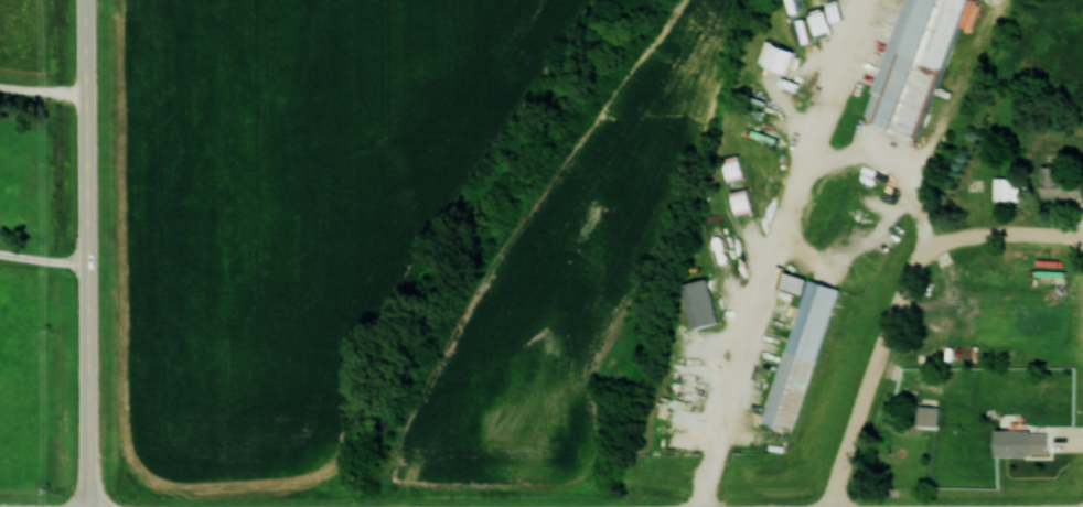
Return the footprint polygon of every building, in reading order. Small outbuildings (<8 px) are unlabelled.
[(964,0),(903,0),(863,121),(918,139),(964,0)] [(793,53),(766,41),(757,62),(784,74),(793,53)] [(1040,198),(1082,198),(1082,180),(1059,180),(1059,166),(1040,166),(1040,198)] [(1016,177),(993,177),(993,201),(1016,201),(1016,177)] [(732,263),(722,227),(701,233),(712,269),(732,263)] [(806,278),(785,271),(779,287),(800,294),(806,278)] [(792,432),(836,288),(806,279),(762,423),(792,432)] [(685,292),(693,328),(714,323),(705,288),(685,292)] [(935,407),(917,407),(917,425),(935,425),(935,407)] [(994,456),(1047,456),(1047,430),(994,430),(994,456)]
